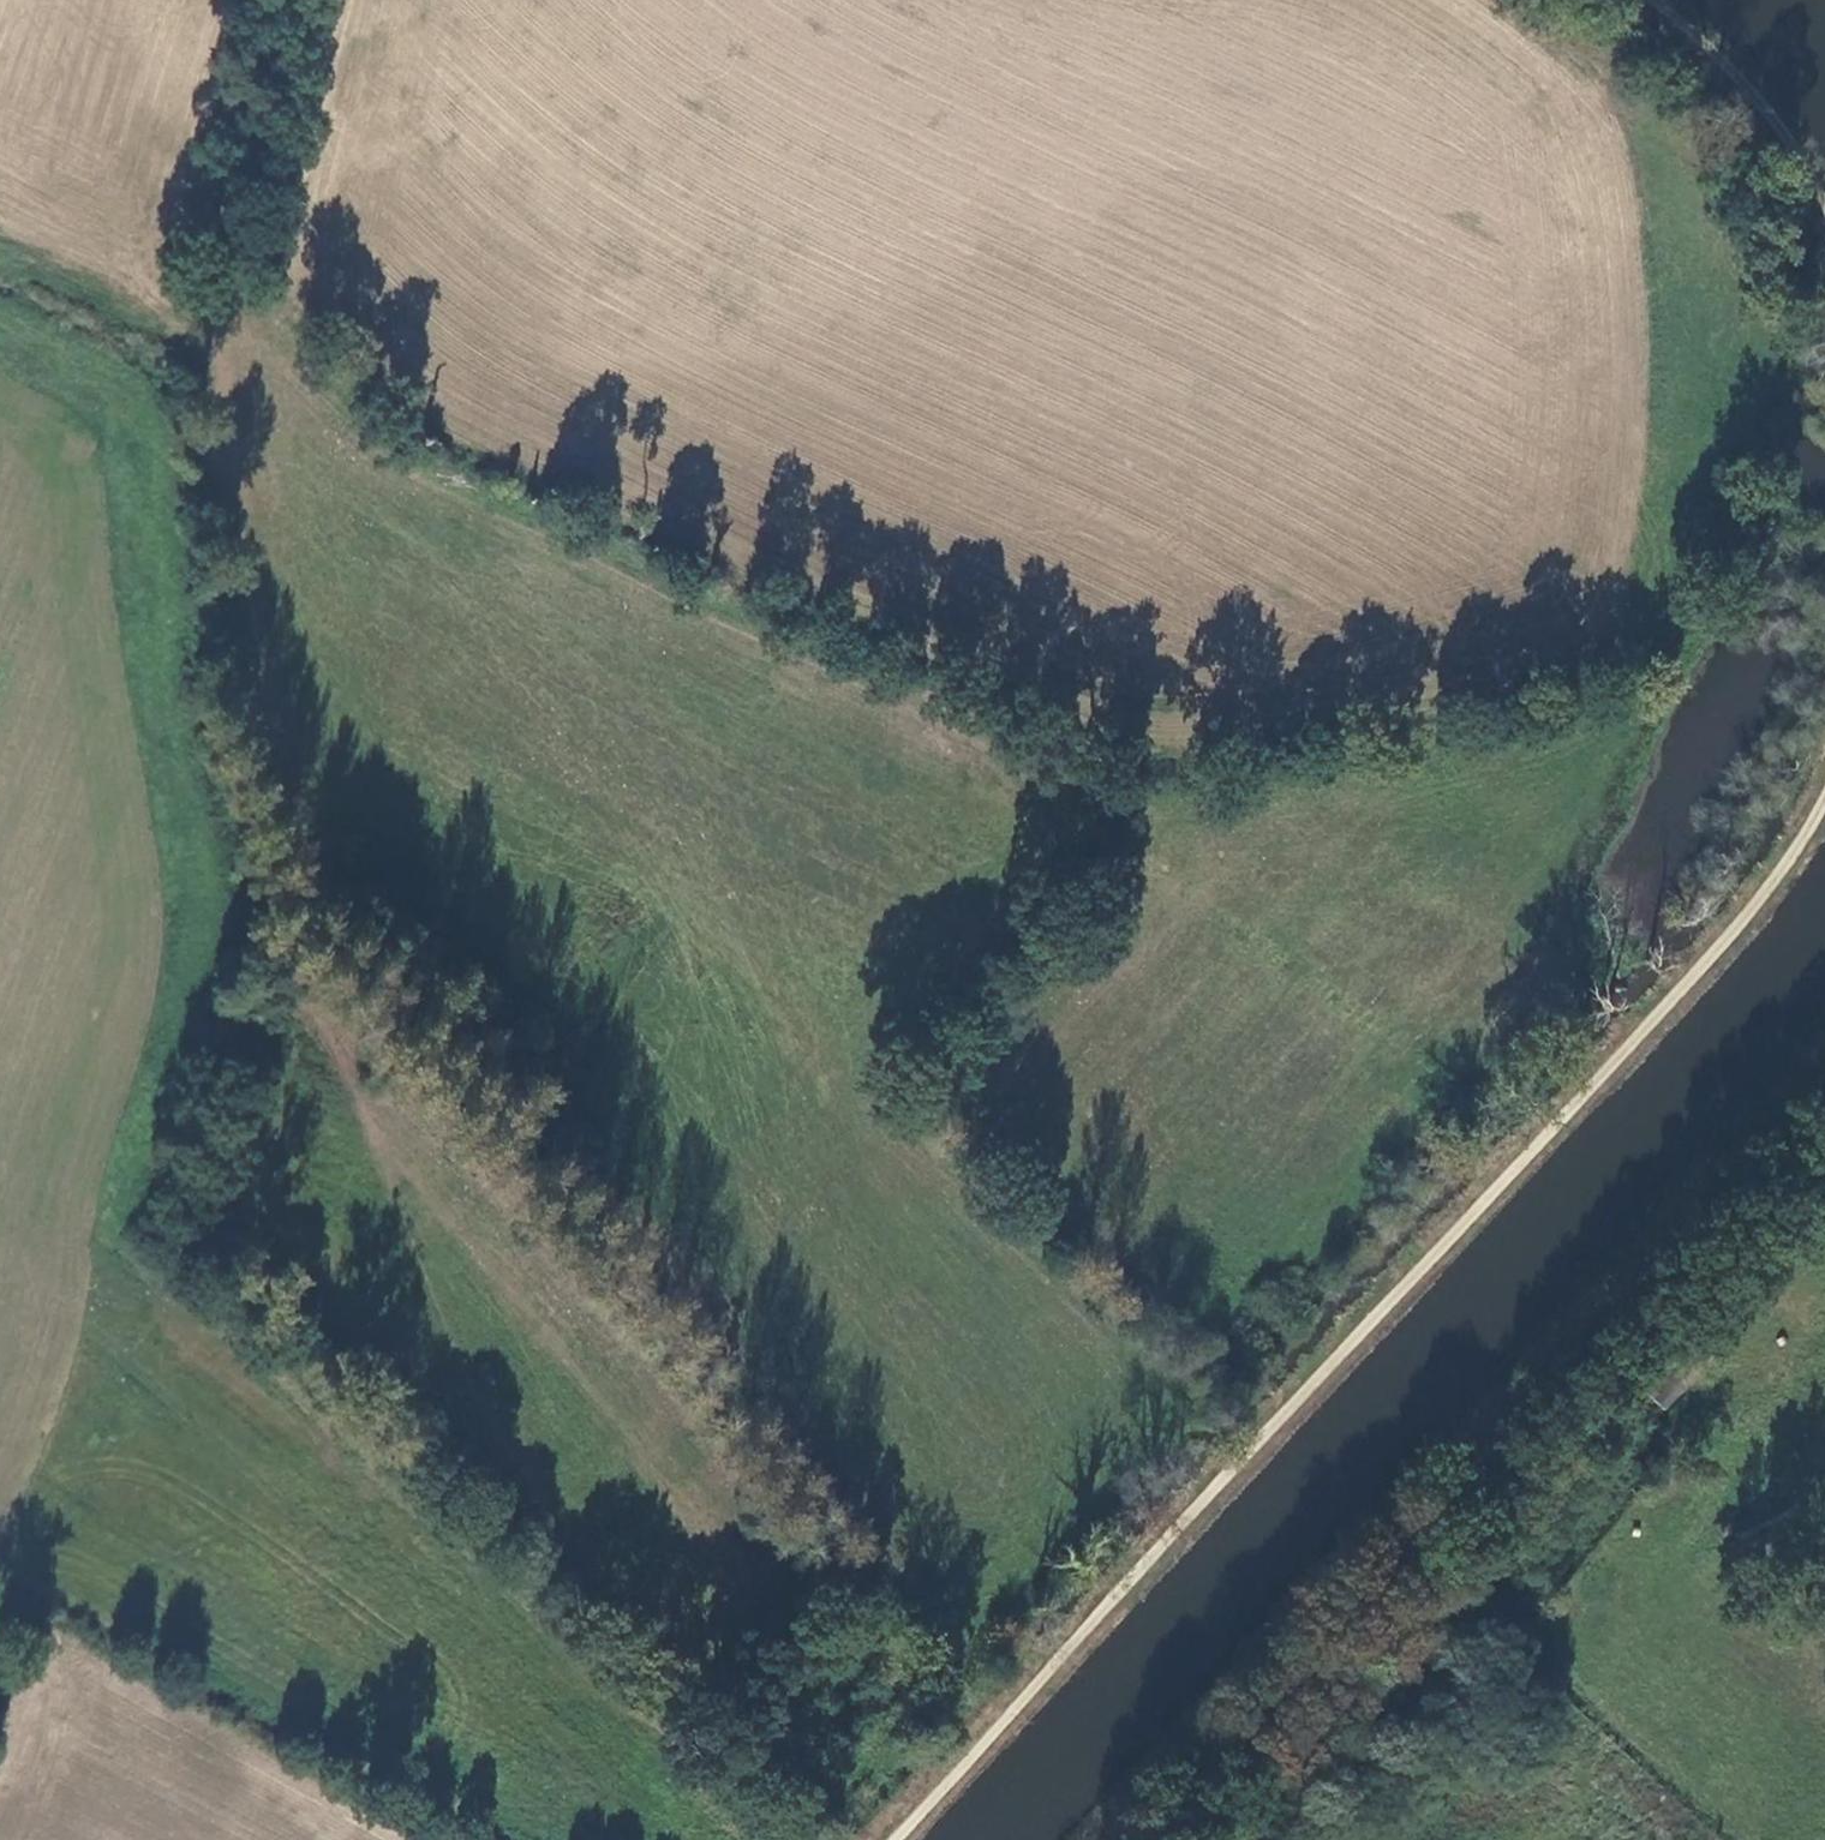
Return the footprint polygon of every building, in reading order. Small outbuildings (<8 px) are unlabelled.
[(1706,1359),(1681,1335),(1631,1387),(1656,1411),(1706,1359)]
